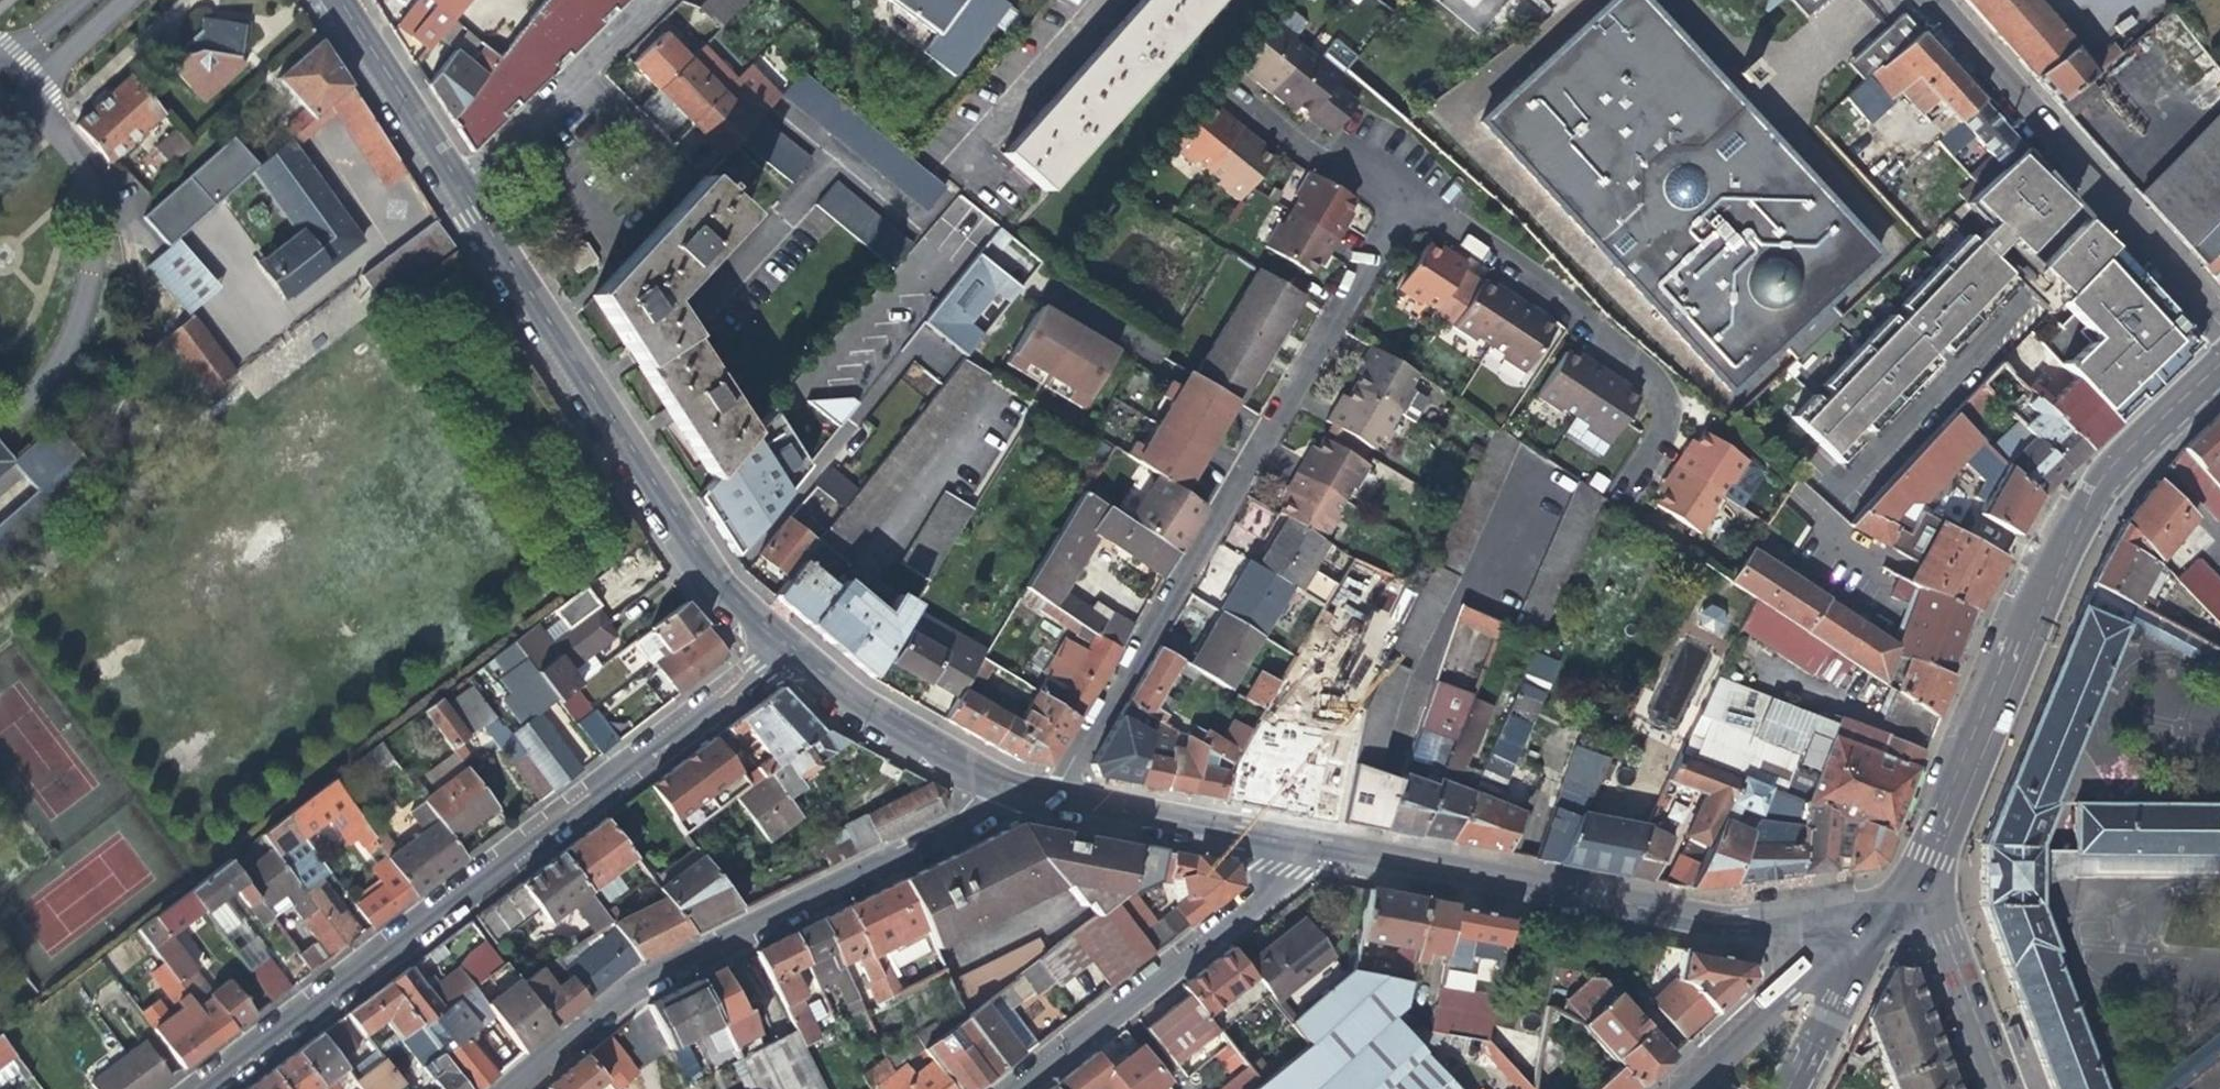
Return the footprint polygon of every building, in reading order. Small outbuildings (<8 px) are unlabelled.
[(377,11),(387,26),(408,0),(387,0),(377,11)] [(450,16),(429,0),(414,0),(396,23),(419,41),(426,47),(450,16)] [(531,14),(567,55),(602,21),(598,18),(610,6),(614,9),(623,0),(541,0),(531,14)] [(730,17),(713,0),(710,0),(699,10),(717,29),(730,17)] [(730,17),(741,6),(734,0),(713,0),(730,17)] [(997,16),(1004,7),(1005,6),(997,0),(885,0),(931,36),(919,52),(951,76),(997,16)] [(1040,191),(1213,0),(1139,0),(1105,38),(1052,97),(1000,154),(1040,191)] [(1465,9),(1473,0),(1455,0),(1465,9)] [(1726,390),(1778,343),(1787,353),(1831,311),(1823,302),(1874,255),(1763,135),(1757,141),(1731,113),(1738,107),(1639,0),(1608,0),(1477,120),(1590,242),(1612,222),(1636,248),(1614,268),(1726,390)] [(1570,0),(1520,0),(1542,20),(1570,0)] [(1804,18),(1826,0),(1787,0),(1804,18)] [(2031,0),(1964,0),(2003,44),(2055,103),(2059,100),(2083,81),(2118,54),(2112,47),(2099,57),(2096,54),(2086,61),(2031,0)] [(1236,59),(1247,68),(1258,77),(1254,82),(1267,93),(1301,50),(1288,39),(1300,26),(1298,18),(1281,4),(1236,59)] [(614,9),(610,6),(598,18),(602,21),(614,9)] [(1025,24),(1004,7),(997,16),(1017,33),(1025,24)] [(520,28),(555,67),(567,55),(531,14),(520,28)] [(1956,125),(1960,122),(1981,103),(1947,65),(1920,35),(1903,16),(1853,61),(1868,77),(1861,84),(1845,98),(1867,123),(1892,101),(1889,98),(1898,90),(1921,116),(1936,102),(1956,125)] [(202,102),(244,65),(241,61),(237,57),(238,24),(196,23),(195,34),(183,45),(166,60),(202,102)] [(499,54),(449,119),(454,127),(470,150),(504,116),(500,112),(512,100),(517,104),(555,67),(520,28),(499,54)] [(656,89),(658,87),(690,55),(662,31),(630,63),(645,78),(656,89)] [(276,79),(303,120),(321,104),(345,82),(333,64),(317,40),(276,79)] [(688,121),(690,119),(738,77),(704,41),(690,55),(658,87),(666,95),(676,105),(674,107),(688,121)] [(1315,61),(1301,50),(1267,93),(1280,104),(1284,98),(1295,107),(1329,134),(1353,105),(1331,86),(1343,71),(1344,72),(1354,59),(1334,41),(1320,59),(1318,57),(1315,61)] [(435,71),(425,83),(449,119),(499,54),(485,43),(468,64),(453,53),(444,64),(442,63),(435,71)] [(706,140),(721,154),(731,143),(738,138),(761,118),(787,94),(756,61),(738,77),(690,119),(701,131),(708,139),(706,140)] [(1868,77),(1853,61),(1846,67),(1861,84),(1868,77)] [(1242,73),(1254,82),(1258,77),(1247,68),(1242,73)] [(1737,76),(1745,85),(1754,77),(1745,68),(1737,76)] [(798,71),(783,88),(927,202),(940,188),(798,71)] [(128,76),(72,125),(106,163),(162,114),(128,76)] [(2095,97),(2083,81),(2059,100),(2055,103),(2069,118),(2095,97)] [(375,189),(403,171),(390,152),(345,82),(321,104),(326,113),(375,189)] [(1291,113),(1295,107),(1284,98),(1280,104),(1291,113)] [(1861,129),(1867,123),(1845,98),(1838,105),(1861,129)] [(517,104),(512,100),(500,112),(504,116),(517,104)] [(1960,122),(1991,158),(1968,177),(1972,182),(1980,191),(2002,171),(2004,169),(2023,151),(1998,122),(1981,103),(1960,122)] [(303,120),(280,142),(287,149),(326,113),(321,104),(303,120)] [(1192,158),(1205,168),(1239,127),(1226,116),(1222,121),(1210,112),(1200,104),(1166,144),(1188,163),(1192,158)] [(1215,107),(1210,112),(1222,121),(1226,116),(1215,107)] [(1763,135),(1738,107),(1731,113),(1757,141),(1763,135)] [(809,164),(761,118),(738,138),(789,186),(809,164)] [(2148,206),(2168,189),(2204,230),(2219,217),(2219,122),(2161,173),(2138,194),(2142,198),(2148,206)] [(1269,160),(1259,152),(1248,143),(1252,138),(1239,127),(1205,168),(1218,179),(1214,184),(1236,202),(1269,160)] [(163,169),(168,164),(183,151),(169,136),(149,154),(163,169)] [(1264,147),(1252,138),(1248,143),(1259,152),(1264,147)] [(230,139),(144,218),(169,238),(250,169),(254,165),(230,139)] [(352,222),(287,149),(280,142),(254,165),(250,169),(297,223),(257,260),(281,286),(352,222)] [(759,171),(731,143),(721,154),(702,175),(591,295),(630,354),(680,428),(713,477),(748,435),(676,324),(661,302),(742,215),(730,203),(759,171)] [(1902,169),(1916,188),(1948,164),(1933,146),(1902,169)] [(2074,207),(2023,151),(2004,169),(2002,171),(1980,191),(1968,201),(1992,226),(1987,231),(1974,244),(1967,237),(1898,305),(1904,312),(1894,322),(1887,315),(1817,383),(1824,389),(1814,399),(1807,392),(1785,414),(1829,460),(1852,439),(1845,431),(1855,421),(1862,429),(1932,361),(1925,353),(1935,343),(1943,351),(2012,283),(1989,259),(2007,241),(2022,257),(2074,207)] [(1297,201),(1290,213),(1337,242),(1346,227),(1339,223),(1346,212),(1353,200),(1307,172),(1292,198),(1297,201)] [(1972,182),(1956,195),(1964,204),(1968,201),(1980,191),(1972,182)] [(889,270),(908,247),(836,185),(817,208),(836,225),(889,270)] [(2184,247),(2204,230),(2168,189),(2148,206),(2164,224),(2184,247)] [(1992,226),(1968,201),(1964,204),(1963,206),(1987,231),(1992,226)] [(2037,272),(2088,223),(2081,215),(2074,207),(2022,257),(2007,241),(1989,259),(2012,283),(2045,318),(2063,299),(2037,272)] [(1352,216),(1346,212),(1339,223),(1346,227),(1348,222),(1352,216)] [(1329,255),(1337,242),(1290,213),(1282,227),(1277,223),(1262,248),(1308,275),(1314,264),(1322,251),(1329,255)] [(1612,222),(1590,242),(1614,268),(1636,248),(1612,222)] [(2037,272),(2063,299),(2111,249),(2088,223),(2037,272)] [(2213,226),(2186,249),(2218,286),(2219,288),(2219,234),(2213,226)] [(356,281),(374,307),(447,252),(429,227),(356,281)] [(139,264),(183,320),(190,314),(191,315),(214,294),(169,238),(139,264)] [(2065,370),(2074,380),(2115,424),(2199,344),(2117,245),(2063,299),(2098,339),(2065,370)] [(1466,263),(1451,253),(1447,260),(1436,253),(1426,246),(1399,288),(1422,303),(1424,299),(1437,308),(1458,275),(1466,263)] [(1440,246),(1436,253),(1447,260),(1451,253),(1446,250),(1440,246)] [(1324,263),(1329,255),(1322,251),(1314,264),(1321,267),(1324,263)] [(925,321),(968,356),(1024,286),(981,252),(925,321)] [(1259,273),(1226,326),(1271,354),(1289,324),(1304,300),(1259,273)] [(1451,325),(1477,287),(1458,275),(1437,308),(1433,313),(1451,325)] [(1478,337),(1491,345),(1521,301),(1507,291),(1503,297),(1491,289),(1480,282),(1477,287),(1451,325),(1475,341),(1478,337)] [(1496,284),(1491,289),(1503,297),(1507,291),(1501,288),(1496,284)] [(1535,310),(1521,301),(1491,345),(1503,353),(1500,358),(1525,374),(1553,330),(1541,322),(1531,316),(1535,310)] [(1112,350),(1073,327),(1035,304),(1001,361),(1039,384),(1078,407),(1112,350)] [(1538,313),(1535,310),(1531,316),(1541,322),(1544,317),(1538,313)] [(1838,318),(1831,311),(1787,353),(1793,359),(1838,318)] [(236,368),(191,315),(190,314),(183,320),(165,334),(210,389),(236,368)] [(1252,383),(1271,354),(1226,326),(1193,379),(1233,402),(1238,406),(1252,383)] [(1416,375),(1399,365),(1372,349),(1363,363),(1370,366),(1363,378),(1355,390),(1401,416),(1412,423),(1426,400),(1408,388),(1416,375)] [(1575,417),(1605,372),(1590,362),(1586,368),(1574,361),(1564,354),(1535,398),(1558,413),(1561,408),(1575,417)] [(1578,354),(1574,361),(1586,368),(1590,362),(1583,357),(1578,354)] [(786,579),(773,595),(806,623),(829,643),(869,676),(882,656),(899,629),(900,628),(912,608),(914,605),(899,594),(882,613),(844,580),(835,590),(826,583),(990,374),(962,357),(813,545),(786,579)] [(1357,374),(1363,378),(1370,366),(1363,363),(1360,369),(1357,374)] [(1165,383),(1224,418),(1231,405),(1233,402),(1193,379),(1177,368),(1172,372),(1165,383)] [(1614,387),(1618,381),(1605,372),(1575,417),(1588,425),(1584,430),(1608,445),(1636,401),(1625,394),(1614,387)] [(2042,392),(2037,396),(2086,451),(2115,424),(2074,380),(2052,402),(2042,392)] [(1623,384),(1618,381),(1614,387),(1625,394),(1629,388),(1623,384)] [(1122,455),(1157,478),(1163,482),(1179,492),(1193,470),(1202,455),(1216,431),(1224,418),(1165,383),(1152,404),(1134,434),(1122,455)] [(1978,387),(1951,416),(1970,434),(1997,405),(1978,387)] [(1327,423),(1333,426),(1344,433),(1373,450),(1388,426),(1393,429),(1401,416),(1355,390),(1349,400),(1342,412),(1336,409),(1327,423)] [(2007,414),(2020,426),(2067,469),(2086,451),(2037,396),(2032,393),(2007,414)] [(1340,401),(1336,409),(1342,412),(1349,400),(1343,397),(1340,401)] [(2204,426),(2180,449),(2213,485),(2219,479),(2219,411),(2204,426)] [(724,520),(739,554),(806,466),(776,422),(768,412),(748,435),(713,477),(702,494),(710,503),(724,520)] [(819,535),(841,507),(816,488),(863,428),(847,416),(794,487),(806,496),(792,514),(819,535)] [(2026,518),(2037,497),(2013,474),(1992,455),(1970,434),(1951,416),(1919,450),(1859,512),(1885,522),(1904,500),(1908,503),(1922,501),(1960,461),(1991,490),(1978,515),(2016,535),(2026,518)] [(1339,441),(1344,433),(1333,426),(1328,434),(1339,441)] [(1493,426),(1420,589),(1448,599),(1516,441),(1493,426)] [(2020,426),(1996,451),(2016,470),(2013,474),(2037,497),(2067,469),(2020,426)] [(9,459),(2,465),(17,483),(30,499),(0,525),(0,560),(91,479),(47,428),(9,459)] [(1335,447),(1339,441),(1328,434),(1324,441),(1335,447)] [(1689,458),(1682,453),(1672,467),(1719,497),(1728,484),(1732,486),(1747,463),(1704,435),(1696,447),(1689,458)] [(1370,468),(1335,447),(1324,441),(1318,451),(1311,463),(1305,460),(1296,475),(1342,502),(1350,489),(1355,492),(1370,468)] [(1686,447),(1682,453),(1689,458),(1696,447),(1689,443),(1686,447)] [(1309,453),(1305,460),(1311,463),(1318,451),(1312,448),(1309,453)] [(9,459),(0,449),(0,467),(2,465),(9,459)] [(2219,519),(2219,493),(2213,485),(2180,449),(2173,458),(2165,468),(2217,522),(2219,519)] [(1992,455),(2013,474),(2016,470),(1996,451),(1992,455)] [(17,483),(2,465),(0,467),(0,497),(17,483)] [(1711,509),(1719,497),(1672,467),(1665,479),(1671,484),(1661,497),(1655,507),(1699,535),(1715,511),(1711,509)] [(1280,515),(1286,519),(1317,538),(1324,542),(1339,518),(1334,515),(1342,502),(1296,475),(1288,489),(1293,492),(1286,504),(1280,515)] [(1129,524),(1175,554),(1185,536),(1202,507),(1179,492),(1163,482),(1157,478),(1129,524)] [(1655,493),(1661,497),(1671,484),(1665,479),(1664,481),(1660,487),(1655,493)] [(2142,500),(2123,525),(2156,561),(2189,518),(2156,481),(2142,500)] [(1578,483),(1512,629),(1539,640),(1601,499),(1578,483)] [(1280,501),(1286,504),(1293,492),(1288,489),(1283,496),(1280,501)] [(902,563),(929,580),(974,508),(946,491),(902,563)] [(1161,577),(1175,554),(1129,524),(1083,494),(1024,589),(1042,601),(1097,637),(1118,651),(1132,628),(1095,604),(1089,614),(1077,606),(1061,596),(1095,540),(1094,539),(1097,535),(1121,551),(1161,577)] [(1919,564),(1909,582),(1975,610),(1984,594),(2004,558),(1921,513),(1909,535),(1885,522),(1859,512),(1848,526),(1919,564)] [(1272,543),(1257,568),(1287,586),(1307,598),(1322,607),(1335,585),(1308,569),(1300,565),(1317,538),(1286,519),(1272,543)] [(786,579),(813,545),(785,522),(758,555),(769,564),(786,579)] [(2165,569),(2156,561),(2123,525),(2120,529),(2107,551),(2089,583),(2131,606),(2147,614),(2153,601),(2139,593),(2151,569),(2158,575),(2165,569)] [(1308,569),(1324,542),(1317,538),(1300,565),(1308,569)] [(1729,583),(1759,604),(1796,627),(1855,666),(1885,685),(1887,681),(1895,657),(1907,661),(1950,676),(1966,633),(1975,610),(1909,582),(1904,579),(1899,587),(1902,589),(1915,595),(1908,613),(1895,645),(1890,641),(1826,600),(1750,551),(1729,583)] [(2195,559),(2175,580),(2219,627),(2219,586),(2195,559)] [(1219,613),(1222,614),(1258,636),(1287,586),(1257,568),(1249,563),(1234,587),(1219,613)] [(1342,596),(1364,603),(1371,584),(1348,576),(1342,596)] [(2131,606),(2089,583),(2081,603),(2123,625),(2131,606)] [(1018,599),(1037,611),(1042,601),(1024,589),(1018,599)] [(1420,589),(1363,710),(1355,746),(1340,821),(1362,826),(1371,827),(1381,829),(1400,778),(1385,773),(1374,770),(1402,669),(1408,675),(1448,599),(1420,589)] [(1891,604),(1908,613),(1915,595),(1902,589),(1897,599),(1894,598),(1891,604)] [(1830,596),(1826,600),(1890,641),(1893,635),(1830,596)] [(1293,656),(1322,607),(1307,598),(1278,647),(1293,656)] [(651,629),(670,651),(702,627),(705,625),(692,609),(687,601),(651,629)] [(1042,601),(1037,611),(1092,647),(1097,637),(1042,601)] [(1720,636),(1731,614),(1707,602),(1696,624),(1720,636)] [(2122,628),(2123,625),(2081,603),(1980,842),(1979,905),(1983,918),(2008,982),(2049,1088),(2098,1088),(2048,953),(2052,951),(2036,907),(2036,881),(2036,852),(2036,849),(2055,802),(2049,800),(2122,628)] [(1780,652),(1782,649),(1796,627),(1759,604),(1746,630),(1780,652)] [(1493,638),(1499,623),(1488,618),(1458,605),(1454,621),(1493,638)] [(2219,674),(2219,652),(2209,647),(2147,614),(2131,606),(2123,625),(2122,628),(2160,641),(2219,674)] [(514,642),(538,673),(608,620),(597,607),(575,624),(573,621),(571,618),(566,623),(562,619),(543,634),(537,624),(514,642)] [(974,672),(981,659),(987,651),(912,608),(900,628),(899,629),(882,656),(892,661),(891,664),(898,668),(927,684),(928,681),(932,675),(962,691),(963,688),(974,672)] [(1227,688),(1258,636),(1222,614),(1208,637),(1190,666),(1199,672),(1227,688)] [(613,626),(608,620),(538,673),(559,700),(570,691),(583,681),(574,669),(618,633),(613,626)] [(1840,688),(1855,666),(1796,627),(1782,649),(1840,688)] [(652,664),(670,651),(651,629),(634,642),(652,664)] [(677,696),(683,691),(681,689),(700,675),(726,656),(704,629),(655,667),(677,696)] [(1046,679),(1037,693),(1078,719),(1092,695),(1118,651),(1097,637),(1092,647),(1075,673),(1065,690),(1049,681),(1046,679)] [(518,740),(526,751),(554,789),(576,772),(579,770),(535,711),(552,698),(511,644),(492,659),(511,684),(516,681),(526,695),(510,706),(528,731),(518,740)] [(1150,717),(1177,672),(1183,662),(1159,647),(1133,691),(1126,703),(1150,717)] [(1895,657),(1887,681),(1898,685),(1907,661),(1895,657)] [(1049,767),(1078,719),(1037,693),(1018,723),(978,700),(997,669),(981,659),(974,672),(963,688),(962,691),(957,698),(944,719),(968,733),(1000,751),(1019,762),(1049,767)] [(1898,685),(1887,681),(1885,685),(1887,687),(1934,717),(1943,694),(1950,676),(1907,661),(1898,685)] [(1192,681),(1199,672),(1190,666),(1183,662),(1177,672),(1192,681)] [(1061,664),(1049,681),(1065,690),(1075,673),(1061,664)] [(1244,698),(1262,709),(1270,695),(1278,683),(1260,672),(1244,698)] [(957,698),(962,691),(932,675),(928,681),(936,686),(957,698)] [(1521,679),(1471,793),(1447,842),(1485,849),(1504,852),(1522,814),(1493,802),(1543,689),(1521,679)] [(1381,829),(1398,832),(1416,836),(1465,711),(1470,698),(1436,686),(1425,714),(1400,778),(1381,829)] [(1929,730),(1934,717),(1887,687),(1881,702),(1888,705),(1882,721),(1926,737),(1929,730)] [(758,781),(822,733),(779,689),(738,720),(717,736),(722,742),(731,735),(734,739),(748,729),(771,759),(752,773),(758,781)] [(506,730),(477,691),(449,713),(439,700),(423,712),(465,768),(473,761),(463,748),(479,737),(487,731),(494,740),(506,730)] [(587,713),(570,691),(559,700),(576,721),(587,713)] [(1712,694),(1699,719),(1766,745),(1796,756),(1800,757),(1812,728),(1745,703),(1743,706),(1712,694)] [(1284,698),(1270,695),(1262,709),(1251,729),(1276,733),(1284,698)] [(1150,717),(1126,703),(1090,763),(1096,775),(1113,778),(1134,782),(1142,752),(1148,738),(1156,721),(1150,717)] [(1335,742),(1355,746),(1363,710),(1343,706),(1335,742)] [(1486,719),(1465,711),(1416,836),(1433,839),(1447,842),(1471,793),(1462,790),(1450,785),(1457,769),(1461,771),(1462,769),(1468,753),(1471,754),(1486,719)] [(580,727),(601,753),(615,743),(594,715),(580,727)] [(1688,738),(1760,764),(1766,745),(1699,719),(1688,738)] [(1165,725),(1156,721),(1148,738),(1155,741),(1160,738),(1165,725)] [(1206,732),(1198,745),(1202,747),(1230,764),(1248,734),(1232,725),(1222,740),(1206,732)] [(807,765),(838,749),(851,742),(833,733),(822,733),(758,781),(749,789),(748,789),(732,801),(766,844),(798,819),(783,801),(795,792),(793,790),(789,784),(804,773),(811,768),(807,765)] [(1173,750),(1172,754),(1163,788),(1181,791),(1192,793),(1202,747),(1198,745),(1186,738),(1182,751),(1173,750)] [(1753,784),(1760,764),(1688,738),(1679,756),(1739,779),(1753,784)] [(684,838),(732,801),(748,789),(749,789),(712,739),(698,750),(664,775),(647,788),(684,838)] [(838,749),(860,761),(867,751),(851,742),(838,749)] [(392,761),(380,745),(361,760),(372,775),(392,761)] [(1766,745),(1760,764),(1753,784),(1765,789),(1803,804),(1839,818),(1849,822),(1888,836),(1894,821),(1897,814),(1812,782),(1813,780),(1805,776),(1807,769),(1803,768),(1800,775),(1791,771),(1796,756),(1766,745)] [(1230,764),(1202,747),(1192,793),(1206,796),(1222,799),(1228,775),(1230,764)] [(1148,754),(1142,752),(1134,782),(1146,784),(1163,788),(1172,754),(1155,749),(1148,754)] [(511,763),(538,801),(554,789),(526,751),(511,763)] [(867,751),(860,761),(878,771),(884,760),(867,751)] [(1263,767),(1259,781),(1283,786),(1277,809),(1310,816),(1321,762),(1278,754),(1275,770),(1263,767)] [(1576,754),(1533,858),(1541,859),(1555,862),(1577,817),(1579,814),(1583,806),(1588,796),(1591,788),(1603,765),(1576,754)] [(1713,813),(1721,816),(1739,779),(1679,756),(1665,782),(1716,802),(1713,813)] [(1603,765),(1591,788),(1602,794),(1606,787),(1610,789),(1615,792),(1622,794),(1632,771),(1606,759),(1603,765)] [(1471,772),(1462,769),(1461,771),(1457,769),(1450,785),(1462,790),(1471,772)] [(468,771),(427,801),(455,838),(478,822),(496,808),(468,771)] [(808,779),(804,773),(789,784),(793,790),(808,779)] [(1259,781),(1228,775),(1222,799),(1252,805),(1277,809),(1283,786),(1259,781)] [(1735,808),(1754,816),(1765,789),(1753,784),(1739,779),(1721,816),(1706,849),(1687,887),(1706,885),(1729,883),(1748,831),(1728,823),(1735,808)] [(368,853),(377,845),(373,839),(330,783),(287,817),(302,837),(317,856),(327,849),(318,839),(316,840),(309,832),(328,818),(336,812),(351,831),(368,853)] [(928,784),(864,817),(878,844),(942,813),(942,792),(928,784)] [(1601,810),(1610,789),(1606,787),(1602,794),(1591,788),(1588,796),(1583,806),(1601,810)] [(1748,831),(1729,883),(1759,879),(1796,875),(1803,804),(1765,789),(1754,816),(1748,831)] [(452,841),(455,838),(427,801),(423,804),(452,841)] [(382,833),(373,839),(377,845),(399,875),(414,894),(464,856),(452,841),(423,804),(422,803),(410,812),(423,829),(394,850),(382,833)] [(1849,822),(1839,818),(1803,804),(1796,875),(1821,873),(1856,869),(1877,866),(1888,836),(1849,822)] [(2072,852),(2072,858),(2219,860),(2219,807),(2073,804),(2072,852)] [(621,808),(604,821),(621,843),(641,829),(624,806),(621,808)] [(343,837),(351,831),(336,812),(328,818),(343,837)] [(1645,826),(1603,819),(1579,814),(1577,817),(1555,862),(1589,869),(1623,875),(1642,832),(1645,826)] [(290,847),(302,837),(287,817),(260,837),(273,853),(299,886),(305,894),(316,909),(345,947),(362,934),(337,901),(315,873),(312,875),(290,847)] [(841,863),(878,844),(864,817),(826,836),(841,863)] [(635,861),(621,843),(604,821),(577,841),(557,856),(596,907),(603,916),(611,910),(596,891),(635,861)] [(1004,842),(1030,828),(1015,825),(999,832),(1004,842)] [(971,846),(899,882),(922,931),(930,950),(932,952),(1061,886),(1075,911),(1082,907),(1090,921),(1113,903),(1125,897),(1134,848),(1115,844),(1113,853),(1092,849),(1094,840),(1076,837),(1030,828),(1004,842),(999,832),(971,846)] [(1668,844),(1642,832),(1623,875),(1651,880),(1668,844)] [(1113,853),(1115,844),(1094,840),(1092,849),(1113,853)] [(1668,883),(1687,887),(1706,849),(1685,840),(1679,855),(1677,853),(1663,882),(1668,883)] [(1152,852),(1134,848),(1125,897),(1135,892),(1159,880),(1164,854),(1152,852)] [(653,884),(659,892),(701,861),(694,852),(653,884)] [(2036,852),(2036,881),(2073,875),(2219,878),(2219,860),(2072,858),(2072,852),(2036,852)] [(273,853),(242,877),(267,910),(299,886),(273,853)] [(582,918),(596,907),(557,856),(538,871),(519,885),(539,912),(527,921),(537,932),(572,906),(582,918)] [(1173,856),(1170,876),(1182,878),(1189,898),(1174,908),(1187,926),(1206,913),(1239,888),(1232,867),(1173,856)] [(261,927),(272,917),(267,910),(242,877),(230,861),(187,893),(202,914),(204,915),(235,892),(261,927)] [(701,861),(659,892),(666,901),(693,936),(718,924),(740,913),(701,861)] [(399,875),(356,906),(372,927),(414,894),(399,875)] [(1170,876),(1174,908),(1189,898),(1182,878),(1170,876)] [(880,952),(922,931),(899,882),(871,896),(845,908),(877,974),(885,971),(877,954),(880,952)] [(494,946),(527,921),(539,912),(519,885),(474,919),(494,946)] [(273,919),(305,894),(299,886),(267,910),(272,917),(273,919)] [(1420,901),(1389,896),(1366,891),(1350,971),(1407,983),(1420,901)] [(1156,921),(1135,892),(1125,897),(1113,903),(1152,953),(1187,926),(1174,908),(1156,921)] [(168,939),(202,914),(187,893),(137,931),(161,963),(180,988),(196,976),(168,939)] [(346,894),(337,901),(362,934),(372,927),(356,906),(346,894)] [(618,922),(611,910),(603,916),(610,926),(636,960),(639,963),(671,947),(693,936),(666,901),(618,922)] [(1434,952),(1445,954),(1453,907),(1441,905),(1420,901),(1407,983),(1429,987),(1434,952)] [(1090,921),(1083,926),(1124,975),(1152,953),(1113,903),(1090,921)] [(215,915),(222,931),(240,924),(233,907),(215,915)] [(1479,912),(1453,907),(1445,954),(1443,969),(1465,973),(1467,961),(1478,963),(1482,944),(1502,948),(1507,918),(1479,912)] [(877,974),(845,908),(833,914),(820,921),(842,967),(856,961),(871,994),(869,996),(874,1007),(889,1000),(877,974)] [(329,959),(345,947),(316,909),(301,921),(329,959)] [(597,920),(604,930),(610,926),(603,916),(597,920)] [(864,1012),(842,967),(820,921),(807,927),(793,934),(807,965),(815,981),(829,974),(846,1009),(839,1013),(843,1022),(864,1012)] [(1281,940),(1247,967),(1269,994),(1276,1003),(1333,957),(1304,921),(1281,940)] [(569,979),(586,1001),(614,978),(636,960),(610,926),(604,930),(559,956),(554,959),(563,970),(569,979)] [(1089,963),(1108,987),(1124,975),(1083,926),(1072,935),(1050,951),(1065,969),(1050,981),(1056,988),(1070,977),(1089,963)] [(793,972),(807,965),(793,934),(772,944),(755,953),(791,1026),(803,1048),(820,1040),(800,1001),(805,998),(793,972)] [(1034,942),(998,960),(1009,984),(1023,972),(1042,957),(1034,942)] [(1640,956),(1656,966),(1659,946),(1642,944),(1640,956)] [(300,954),(313,971),(324,963),(311,946),(300,954)] [(1673,949),(1659,946),(1656,966),(1665,973),(1673,949)] [(1207,964),(1180,989),(1186,997),(1216,1034),(1217,1035),(1269,994),(1247,967),(1232,949),(1207,964)] [(1038,991),(1050,981),(1065,969),(1050,951),(1042,957),(1023,972),(1038,991)] [(437,1007),(429,997),(408,968),(386,985),(416,1025),(418,1027),(471,987),(501,965),(491,952),(461,974),(468,984),(437,1007)] [(901,994),(880,952),(877,954),(885,971),(877,974),(889,1000),(901,994)] [(548,981),(563,970),(554,959),(538,968),(548,981)] [(250,976),(271,1003),(291,987),(270,960),(250,976)] [(947,985),(963,1019),(1003,988),(1009,984),(998,960),(947,985)] [(183,1070),(220,1041),(195,1009),(180,988),(161,963),(151,972),(180,1010),(167,1020),(142,986),(127,996),(183,1070)] [(1866,1019),(1890,1079),(1944,1059),(1921,998),(1910,968),(1893,967),(1866,1019)] [(538,968),(519,983),(553,1029),(574,1011),(586,1001),(569,979),(554,989),(548,981),(538,968)] [(725,968),(697,981),(732,1050),(747,1081),(752,1088),(823,1088),(803,1048),(791,1026),(760,1045),(743,997),(725,968)] [(1423,1051),(1401,1026),(1407,983),(1350,971),(1293,1023),(1313,1047),(1259,1088),(1456,1088),(1423,1051)] [(1441,983),(1440,990),(1494,998),(1497,981),(1451,973),(1449,984),(1441,983)] [(461,974),(429,997),(437,1007),(468,984),(461,974)] [(211,999),(235,1030),(247,1020),(255,1015),(229,980),(209,995),(210,997),(211,999)] [(518,981),(485,1006),(493,1016),(498,1022),(522,1055),(540,1039),(553,1029),(519,983),(518,981)] [(718,1057),(732,1050),(697,981),(673,992),(640,1006),(679,1078),(692,1072),(678,1044),(705,1032),(718,1057)] [(1560,1018),(1573,1026),(1586,1015),(1613,995),(1600,982),(1583,982),(1560,1005),(1560,1018)] [(1673,982),(1650,1004),(1685,1041),(1697,1030),(1708,1020),(1673,982)] [(383,1023),(394,1037),(396,1040),(398,1039),(416,1025),(386,985),(346,1015),(363,1037),(383,1023)] [(485,1006),(471,987),(418,1027),(440,1056),(449,1067),(465,1088),(481,1088),(496,1076),(474,1047),(476,1029),(493,1016),(485,1006)] [(1012,998),(1003,988),(963,1019),(1004,1068),(1022,1054),(1035,1044),(1003,1005),(1012,998)] [(1586,1015),(1573,1026),(1575,1027),(1617,1067),(1637,1086),(1660,1064),(1685,1041),(1650,1004),(1636,989),(1631,994),(1640,1005),(1630,1014),(1613,995),(1586,1015)] [(1440,990),(1433,1032),(1441,1034),(1453,1036),(1469,1039),(1486,1043),(1494,998),(1440,990)] [(210,997),(195,1009),(220,1041),(235,1030),(211,999),(210,997)] [(1174,1068),(1216,1034),(1186,997),(1163,1016),(1144,1032),(1174,1068)] [(929,1063),(951,1088),(977,1088),(1004,1068),(963,1019),(919,1051),(929,1063)] [(320,1035),(347,1070),(357,1084),(361,1088),(397,1088),(401,1086),(382,1062),(362,1077),(354,1067),(336,1043),(347,1035),(337,1022),(320,1035)] [(398,1039),(422,1070),(440,1056),(418,1027),(416,1025),(398,1039)] [(1423,1051),(1441,1034),(1433,1032),(1401,1026),(1423,1051)] [(2216,1057),(2219,1054),(2219,1031),(2143,1088),(2175,1088),(2216,1057)] [(347,1070),(320,1035),(294,1055),(320,1088),(337,1088),(331,1081),(347,1070)] [(583,1054),(602,1078),(611,1088),(614,1088),(634,1073),(604,1036),(583,1054)] [(394,1037),(374,1052),(377,1055),(396,1040),(394,1037)] [(9,1061),(16,1069),(14,1071),(15,1072),(25,1085),(32,1080),(0,1038),(0,1068),(9,1061)] [(1515,1088),(1530,1088),(1486,1043),(1469,1039),(1515,1088)] [(92,1088),(157,1088),(169,1080),(142,1045),(89,1085),(92,1088)] [(1232,1074),(1242,1067),(1227,1049),(1218,1056),(1232,1074)] [(1108,1072),(1112,1078),(1121,1088),(1159,1088),(1166,1084),(1137,1050),(1121,1062),(1108,1072)] [(374,1052),(354,1067),(362,1077),(382,1062),(377,1055),(374,1052)] [(602,1078),(583,1054),(559,1076),(545,1088),(546,1088),(589,1088),(602,1078)] [(294,1055),(270,1073),(282,1088),(320,1088),(294,1055)] [(873,1086),(892,1071),(884,1055),(860,1074),(867,1088),(869,1088),(873,1086)] [(449,1067),(440,1056),(422,1070),(430,1082),(449,1067)] [(1112,1078),(1108,1072),(1094,1056),(1070,1075),(1052,1088),(1099,1088),(1112,1078)] [(2216,1057),(2175,1088),(2187,1088),(2198,1080),(2205,1088),(2210,1088),(2219,1081),(2219,1062),(2216,1057)] [(1894,1088),(1956,1088),(1952,1079),(1944,1059),(1890,1079),(1894,1088)] [(15,1072),(14,1071),(16,1069),(9,1061),(0,1068),(0,1084),(15,1072)] [(892,1071),(873,1086),(875,1088),(951,1088),(929,1063),(910,1079),(899,1066),(892,1071)] [(449,1067),(430,1082),(436,1088),(465,1088),(449,1067)] [(1593,1088),(1634,1088),(1637,1086),(1617,1067),(1593,1088)] [(347,1070),(331,1081),(337,1088),(351,1088),(357,1084),(347,1070)] [(270,1073),(249,1088),(282,1088),(270,1073)] [(1225,1088),(1259,1088),(1246,1073),(1225,1088)] [(1112,1078),(1099,1088),(1121,1088),(1112,1078)]
